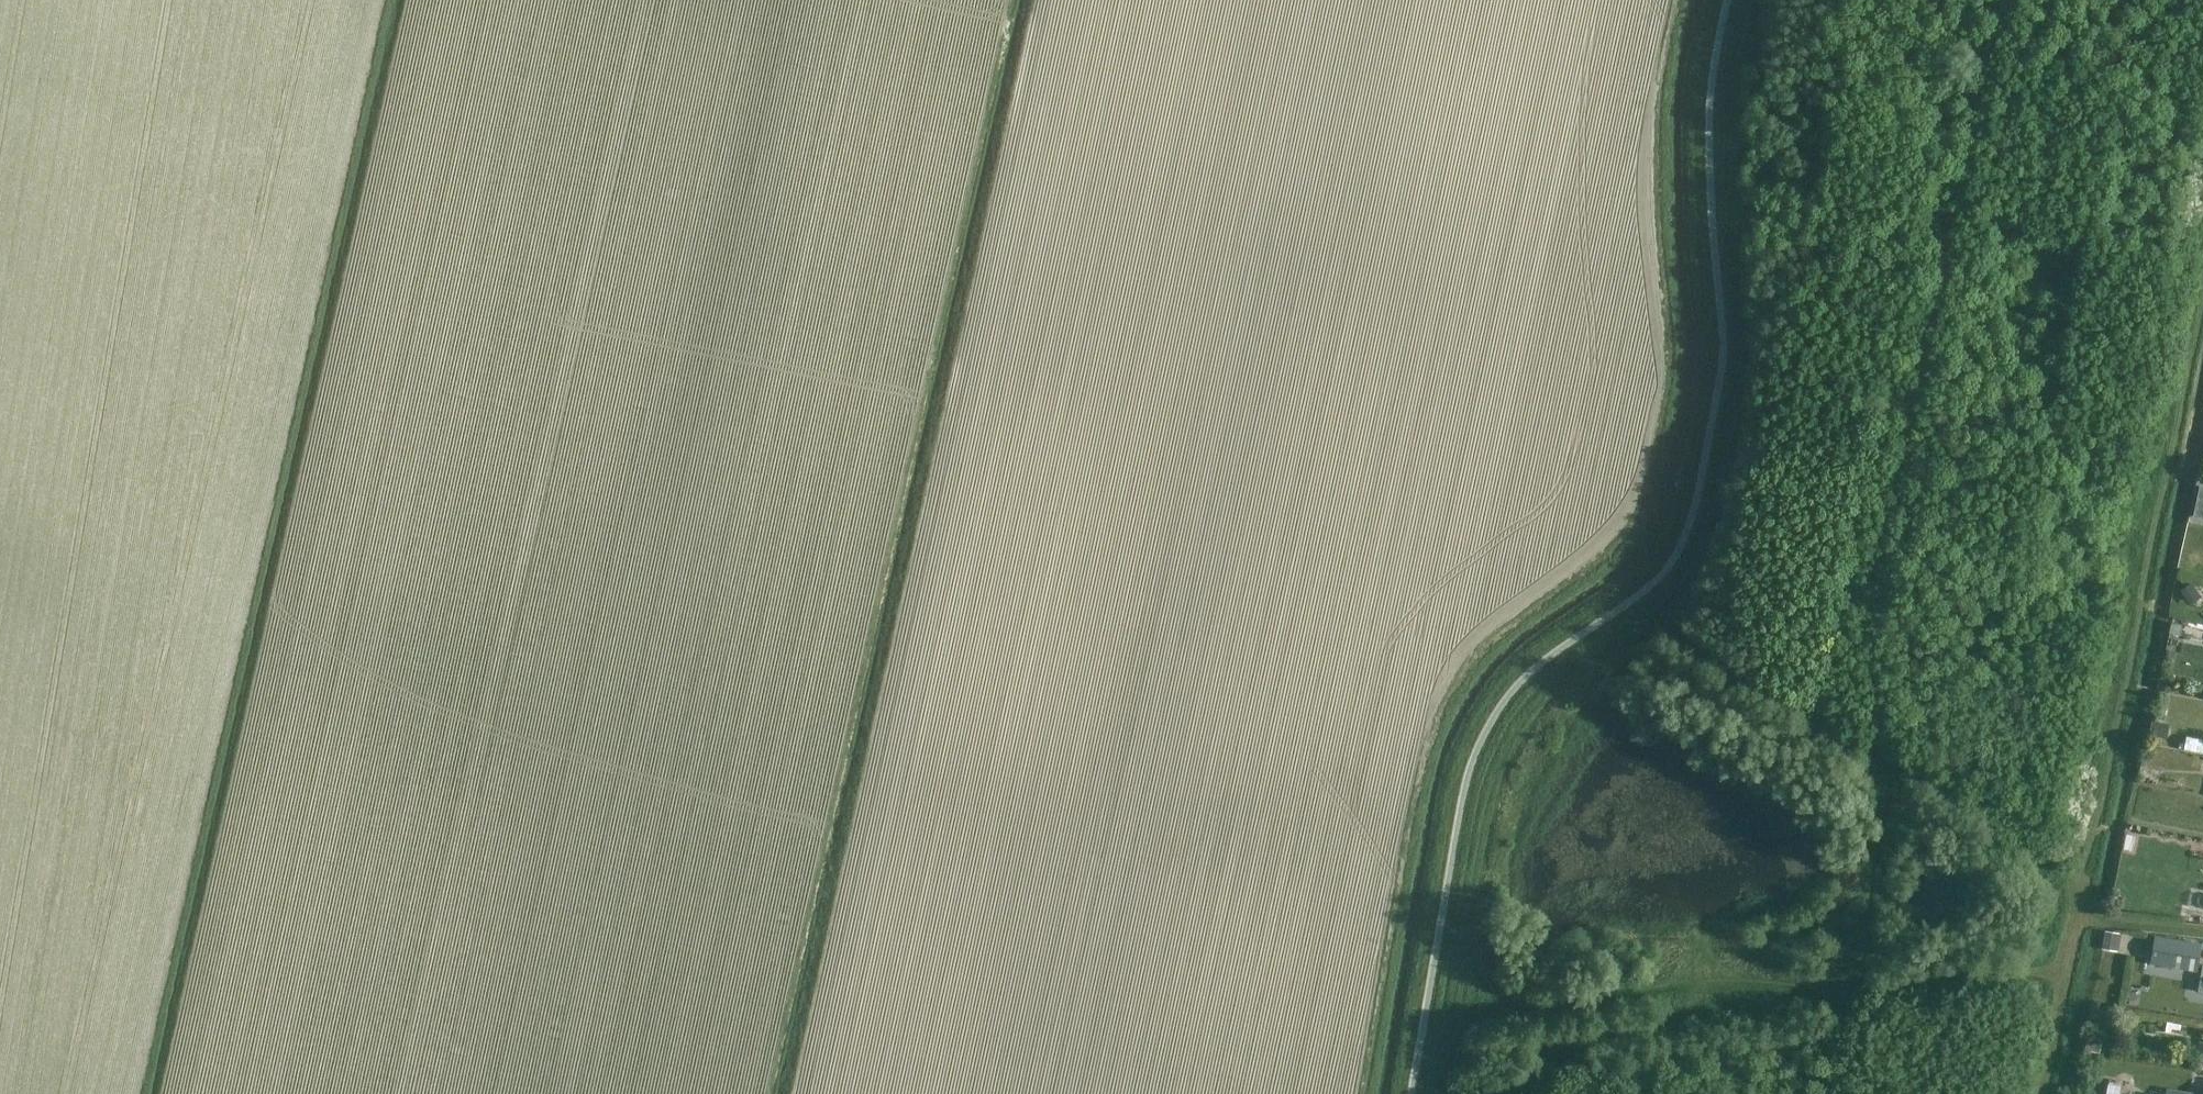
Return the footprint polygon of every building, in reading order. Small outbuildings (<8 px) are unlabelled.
[(2193,517),(2202,519),(2202,487),(2199,487),(2193,517)] [(2202,596),(2192,582),(2180,590),(2190,604),(2202,596)] [(2180,635),(2182,624),(2171,622),(2169,633),(2180,635)] [(2167,738),(2170,721),(2155,717),(2151,735),(2167,738)] [(2105,930),(2102,947),(2117,950),(2118,948),(2126,949),(2128,934),(2105,930)] [(2155,936),(2150,963),(2170,966),(2197,971),(2201,943),(2155,936)] [(2099,1053),(2103,1038),(2087,1035),(2084,1050),(2099,1053)] [(2121,1083),(2099,1079),(2096,1093),(2119,1093),(2121,1083)]
